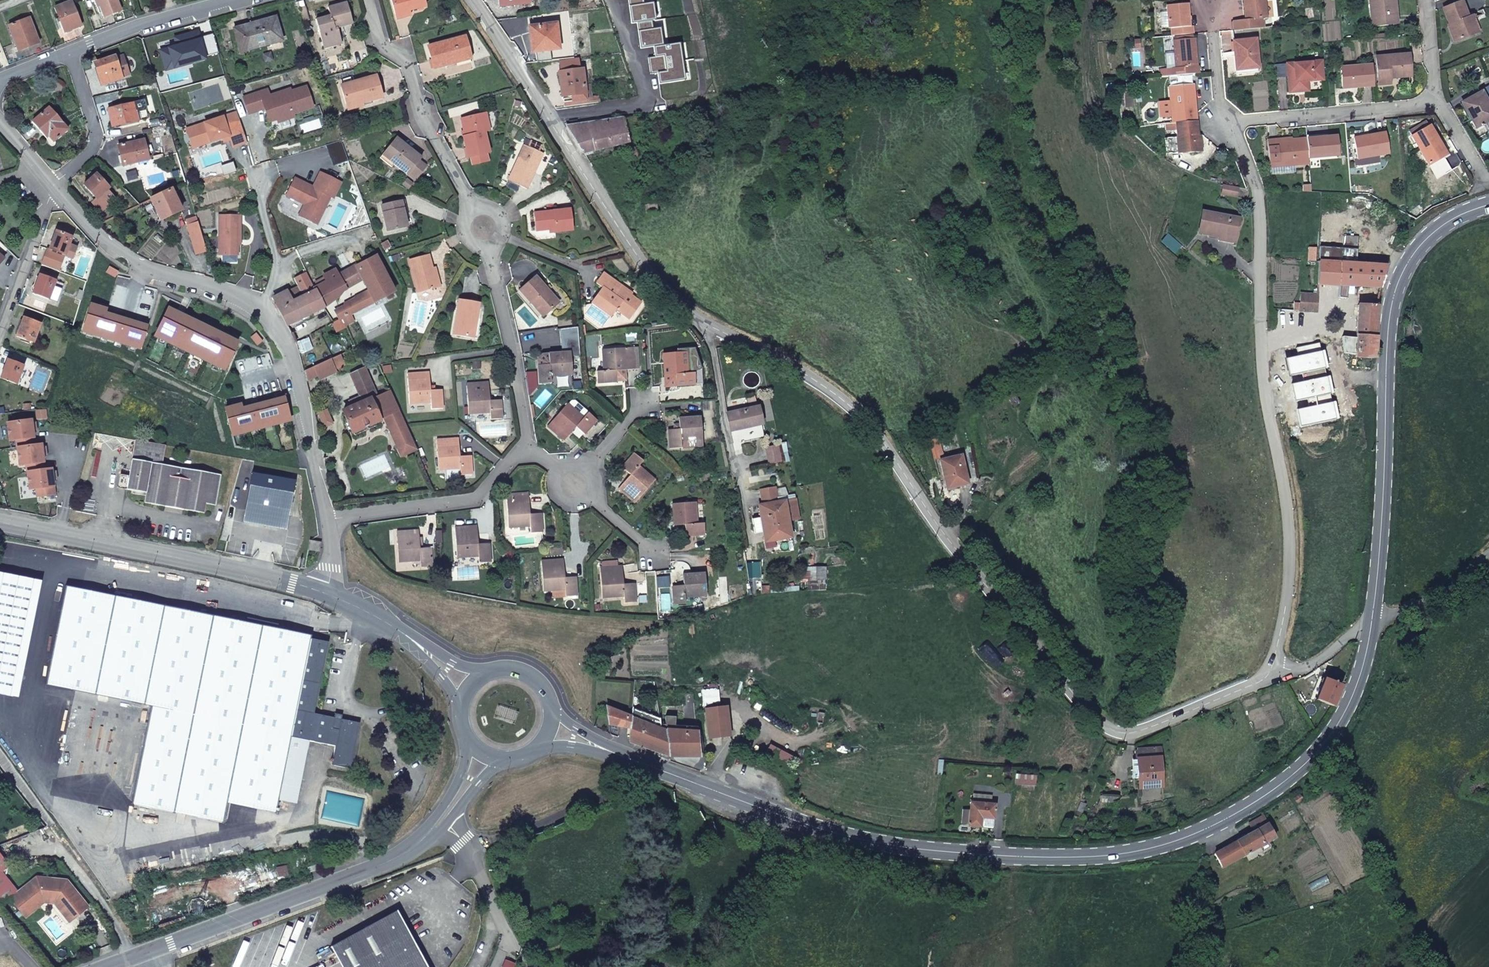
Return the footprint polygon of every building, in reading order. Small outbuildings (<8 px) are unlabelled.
[(96,4),(98,4),(104,18),(120,11),(116,0),(94,0),(96,4)] [(396,15),(410,11),(427,6),(425,0),(392,0),(396,15)] [(1245,20),(1232,21),(1233,30),(1262,28),(1261,18),(1266,18),(1264,0),(1244,0),(1245,20)] [(1394,0),(1372,0),(1374,27),(1396,24),(1394,0)] [(72,1),(55,8),(65,33),(82,26),(72,1)] [(1457,41),(1475,34),(1469,18),(1462,1),(1444,8),(1457,41)] [(316,19),(322,41),(330,39),(332,46),(342,43),(339,32),(336,33),(335,29),(338,28),(353,24),(347,2),(328,7),(330,15),(316,19)] [(1172,36),(1195,34),(1194,25),(1191,26),(1189,3),(1167,5),(1169,28),(1172,28),(1172,36)] [(410,11),(396,15),(397,20),(411,16),(410,11)] [(1469,18),(1475,34),(1479,32),(1473,16),(1469,18)] [(268,41),(269,44),(282,40),(276,17),(241,27),(244,38),(237,40),(240,52),(249,50),(248,47),(268,41)] [(29,18),(9,26),(13,38),(16,37),(21,50),(39,43),(29,18)] [(556,25),(529,28),(531,45),(535,44),(536,53),(559,50),(556,25)] [(234,29),(237,40),(244,38),(241,27),(234,29)] [(197,32),(191,34),(193,42),(200,41),(199,38),(197,32)] [(177,47),(161,52),(163,59),(166,59),(167,65),(173,64),(174,68),(205,59),(205,57),(219,53),(213,34),(199,38),(200,41),(193,42),(191,34),(175,38),(177,47)] [(466,36),(429,47),(435,68),(472,58),(466,36)] [(330,39),(322,41),(324,49),(332,46),(330,39)] [(1165,69),(1165,76),(1172,75),(1198,73),(1195,39),(1173,41),(1176,68),(1165,69)] [(1256,40),(1233,41),(1233,53),(1236,53),(1237,70),(1258,68),(1256,40)] [(249,50),(269,44),(268,41),(248,47),(249,50)] [(122,55),(96,64),(102,82),(128,74),(122,55)] [(1409,55),(1376,58),(1379,85),(1390,84),(1389,78),(1411,77),(1409,55)] [(166,59),(163,59),(166,70),(174,68),(173,64),(167,65),(166,59)] [(567,62),(568,72),(579,70),(578,61),(567,62)] [(1321,61),(1274,65),(1275,78),(1289,77),(1290,93),(1308,91),(1308,81),(1323,80),(1321,61)] [(1374,86),(1372,66),(1342,68),(1343,88),(1374,86)] [(563,98),(564,107),(599,102),(598,96),(586,98),(582,70),(579,70),(568,72),(559,73),(561,98),(563,98)] [(342,85),(347,102),(361,98),(362,101),(383,94),(377,74),(342,85)] [(1176,123),(1196,121),(1195,115),(1192,85),(1170,87),(1173,123),(1176,123)] [(267,89),(243,97),(249,114),(265,108),(268,116),(275,114),(277,119),(278,122),(294,116),(293,114),(313,107),(306,86),(291,91),(277,96),(276,93),(269,95),(267,89)] [(1476,128),(1488,120),(1488,106),(1482,93),(1462,104),(1476,128)] [(361,98),(347,102),(349,108),(363,104),(362,101),(361,98)] [(134,102),(107,109),(112,127),(138,120),(134,102)] [(33,122),(42,132),(44,130),(54,141),(68,129),(49,107),(33,122)] [(247,142),(237,112),(196,125),(203,144),(223,137),(229,135),(230,139),(233,147),(247,142)] [(487,115),(481,116),(486,134),(491,133),(487,115)] [(468,159),(472,159),(486,155),(490,155),(486,134),(481,116),(462,121),(466,138),(464,139),(468,159)] [(645,117),(566,127),(575,142),(582,154),(629,143),(625,128),(646,125),(645,117)] [(1200,151),(1197,132),(1196,121),(1176,123),(1178,144),(1181,144),(1182,153),(1200,151)] [(203,144),(196,125),(187,129),(193,148),(203,144)] [(1412,137),(1428,164),(1446,154),(1430,126),(1412,137)] [(44,130),(42,132),(51,143),(54,141),(44,130)] [(1354,138),(1358,158),(1388,153),(1384,132),(1354,138)] [(161,136),(162,142),(171,140),(172,140),(170,134),(161,136)] [(398,137),(382,157),(393,167),(396,164),(409,174),(410,173),(417,178),(428,166),(420,160),(423,157),(398,137)] [(1306,140),(1308,159),(1337,156),(1336,137),(1306,140)] [(144,139),(117,145),(123,166),(149,160),(144,139)] [(1269,167),(1308,164),(1308,159),(1306,140),(1266,143),(1269,167)] [(527,190),(530,182),(529,181),(537,163),(538,164),(543,154),(525,146),(509,183),(527,190)] [(486,155),(472,159),(473,166),(488,163),(486,155)] [(529,181),(530,182),(538,164),(537,163),(529,181)] [(334,197),(342,181),(321,171),(313,186),(312,189),(309,187),(310,185),(295,177),(286,195),(305,204),(299,215),(313,222),(323,200),(328,202),(331,196),(334,197)] [(637,174),(641,191),(646,189),(642,172),(637,174)] [(110,189),(96,174),(84,185),(98,200),(94,204),(102,213),(116,201),(108,192),(110,189)] [(1240,187),(1225,184),(1223,193),(1238,196),(1240,187)] [(171,189),(150,199),(160,219),(181,210),(171,189)] [(323,200),(313,222),(317,224),(328,202),(323,200)] [(382,205),(388,231),(407,227),(404,209),(406,209),(404,200),(382,205)] [(658,211),(657,203),(644,205),(645,214),(658,211)] [(569,210),(534,214),(536,231),(554,229),(555,232),(572,230),(569,210)] [(1238,218),(1218,214),(1203,211),(1199,233),(1220,237),(1220,234),(1235,237),(1238,218)] [(241,214),(219,214),(219,255),(238,255),(239,245),(239,239),(241,239),(241,214)] [(196,254),(206,251),(197,222),(187,225),(196,254)] [(56,231),(50,250),(65,255),(68,246),(71,237),(56,231)] [(1234,243),(1235,237),(1220,234),(1220,237),(1219,240),(1234,243)] [(68,246),(65,255),(72,258),(76,248),(68,246)] [(65,255),(50,250),(48,249),(42,265),(60,271),(65,255)] [(1342,252),(1341,263),(1356,264),(1356,253),(1342,252)] [(429,255),(409,260),(417,292),(437,287),(429,255)] [(273,298),(287,326),(326,306),(339,297),(344,290),(362,280),(368,292),(374,303),(394,293),(376,256),(345,272),(342,266),(324,275),(324,277),(326,281),(317,285),(291,299),(287,292),(273,298)] [(1341,263),(1318,261),(1317,285),(1373,288),(1373,293),(1379,294),(1387,266),(1356,264),(1341,263)] [(625,318),(637,302),(625,293),(627,291),(604,273),(596,283),(603,289),(592,303),(611,317),(615,310),(625,318)] [(40,275),(33,294),(57,302),(64,284),(40,275)] [(542,316),(555,304),(544,291),(546,289),(535,276),(519,289),(542,316)] [(326,281),(324,277),(315,282),(317,285),(326,281)] [(544,291),(555,304),(558,302),(546,289),(544,291)] [(345,304),(345,306),(350,315),(374,303),(368,292),(345,304)] [(1316,312),(1316,295),(1300,294),(1299,311),(1316,312)] [(452,334),(469,337),(472,318),(475,319),(478,302),(458,299),(452,334)] [(1379,301),(1370,300),(1369,306),(1357,305),(1356,336),(1354,359),(1374,359),(1379,301)] [(640,304),(637,302),(625,318),(628,320),(640,304)] [(342,319),(347,329),(355,325),(350,315),(345,306),(334,311),(339,320),(342,319)] [(90,308),(83,329),(140,346),(147,326),(90,308)] [(169,308),(156,334),(225,369),(238,342),(169,308)] [(23,318),(16,336),(33,342),(40,324),(23,318)] [(472,318),(469,337),(476,338),(479,319),(475,319),(472,318)] [(345,328),(341,320),(332,324),(336,332),(345,328)] [(1313,362),(1326,363),(1327,335),(1322,334),(1322,328),(1315,328),(1313,362)] [(1347,365),(1354,359),(1356,336),(1327,335),(1326,363),(1331,364),(1342,364),(1347,365)] [(637,347),(603,349),(604,371),(597,371),(598,382),(617,381),(616,370),(628,369),(639,368),(637,347)] [(571,352),(549,354),(549,364),(538,365),(539,384),(551,383),(551,377),(572,375),(571,352)] [(686,352),(663,353),(664,375),(675,375),(676,386),(695,385),(694,373),(687,374),(686,352)] [(549,364),(549,354),(543,354),(538,359),(538,365),(549,364)] [(0,377),(17,384),(23,366),(7,359),(0,377)] [(331,359),(313,367),(304,372),(306,380),(317,375),(320,382),(338,373),(331,359)] [(401,449),(403,455),(416,449),(378,365),(365,367),(375,389),(381,403),(401,449)] [(375,389),(365,367),(361,368),(371,391),(375,389)] [(616,370),(617,381),(629,379),(628,369),(616,370)] [(430,371),(407,373),(410,402),(431,401),(432,407),(443,406),(442,389),(432,390),(430,371)] [(467,385),(469,414),(490,413),(491,420),(503,419),(502,401),(490,402),(489,383),(467,385)] [(399,450),(401,449),(381,403),(375,389),(371,391),(374,398),(342,411),(351,432),(379,420),(378,419),(383,416),(399,450)] [(234,407),(226,409),(232,434),(287,421),(286,415),(282,399),(244,409),(241,400),(233,402),(234,407)] [(749,409),(727,413),(731,430),(738,429),(761,424),(762,424),(759,407),(757,407),(756,401),(748,403),(749,409)] [(568,404),(548,426),(565,440),(577,427),(585,434),(597,420),(588,413),(584,418),(568,404)] [(332,423),(326,410),(318,414),(324,427),(332,423)] [(678,418),(679,429),(668,430),(670,448),(703,446),(701,417),(678,418)] [(16,440),(17,448),(34,445),(32,430),(31,424),(31,420),(7,424),(9,441),(16,440)] [(761,424),(738,429),(740,439),(763,435),(761,424)] [(459,438),(437,440),(439,470),(461,469),(461,476),(472,475),(471,456),(461,457),(459,438)] [(939,439),(930,441),(934,460),(944,458),(939,439)] [(162,465),(165,445),(134,440),(125,490),(145,495),(144,500),(147,504),(167,507),(168,503),(180,505),(179,510),(203,514),(205,505),(215,507),(221,476),(162,465)] [(34,445),(17,448),(19,465),(26,464),(27,472),(44,470),(42,455),(41,448),(41,444),(34,445)] [(634,454),(622,468),(631,475),(618,489),(634,503),(655,480),(639,466),(643,461),(634,454)] [(967,483),(961,456),(940,461),(946,488),(967,483)] [(44,470),(27,472),(29,490),(36,489),(37,497),(55,495),(52,479),(52,473),(51,469),(44,470)] [(296,481),(253,474),(244,522),(287,530),(296,481)] [(506,494),(507,498),(509,527),(530,526),(531,532),(543,531),(541,513),(530,514),(528,492),(506,494)] [(795,500),(759,506),(761,518),(753,520),(755,533),(763,532),(763,531),(767,530),(769,542),(780,540),(789,538),(791,538),(788,521),(799,520),(795,500)] [(696,503),(672,504),(674,526),(685,525),(686,536),(704,535),(703,524),(697,524),(696,503)] [(477,526),(455,528),(457,558),(479,557),(479,562),(490,561),(489,544),(478,544),(477,526)] [(419,531),(397,532),(399,562),(420,561),(420,567),(432,566),(431,548),(420,548),(419,531)] [(310,541),(309,550),(319,551),(320,542),(310,541)] [(563,559),(542,561),(543,591),(565,590),(565,596),(577,596),(576,577),(565,577),(563,559)] [(600,568),(602,597),(623,596),(624,603),(636,602),(635,583),(624,584),(622,567),(618,567),(617,562),(603,563),(603,568),(600,568)] [(807,581),(807,591),(826,589),(826,568),(801,568),(801,581),(807,581)] [(9,626),(0,675),(71,689),(91,591),(49,582),(0,572),(0,624),(9,626)] [(706,596),(705,573),(683,574),(684,585),(672,586),(673,605),(685,604),(684,598),(706,596)] [(294,632),(270,627),(269,627),(91,591),(71,689),(68,705),(70,706),(56,779),(102,789),(100,801),(127,807),(131,808),(132,803),(224,821),(228,802),(277,812),(279,799),(296,803),(308,740),(336,746),(332,765),(349,768),(358,723),(314,714),(315,710),(328,642),(311,638),(313,628),(296,624),(294,632)] [(0,675),(9,626),(0,624),(0,675)] [(1341,685),(1322,677),(1320,681),(1322,682),(1316,699),(1332,706),(1341,685)] [(630,742),(631,716),(607,707),(611,734),(618,737),(619,728),(629,729),(630,742)] [(730,736),(726,708),(706,710),(709,738),(730,736)] [(639,710),(637,718),(649,723),(652,715),(639,710)] [(637,718),(631,716),(630,742),(645,749),(667,757),(666,730),(660,728),(649,723),(637,718)] [(701,756),(698,730),(698,727),(675,725),(666,724),(661,724),(660,728),(666,730),(667,757),(701,756)] [(1141,788),(1161,786),(1159,758),(1163,758),(1162,747),(1138,749),(1138,751),(1134,752),(1135,760),(1138,759),(1141,788)] [(119,850),(127,807),(100,801),(102,789),(56,779),(49,812),(111,899),(134,892),(132,879),(127,857),(119,850)] [(990,795),(973,794),(972,803),(970,802),(970,811),(963,810),(962,822),(969,823),(969,825),(981,826),(981,821),(984,822),(983,826),(992,827),(994,804),(990,804),(990,795)] [(1300,795),(1294,798),(1297,803),(1303,800),(1300,795)] [(231,803),(229,816),(251,821),(255,808),(231,803)] [(1276,837),(1263,815),(1250,823),(1254,831),(1216,853),(1223,867),(1276,837)] [(274,826),(127,857),(132,879),(279,849),(274,826)] [(1,906),(10,899),(23,915),(42,899),(59,900),(74,917),(88,906),(66,880),(37,877),(18,893),(1,873),(8,866),(0,856),(0,906),(1,906)] [(70,921),(74,917),(59,900),(42,899),(23,915),(25,918),(44,902),(55,903),(70,921)] [(397,908),(332,943),(345,966),(429,966),(397,908)] [(675,960),(661,958),(659,966),(674,966),(675,960)]
